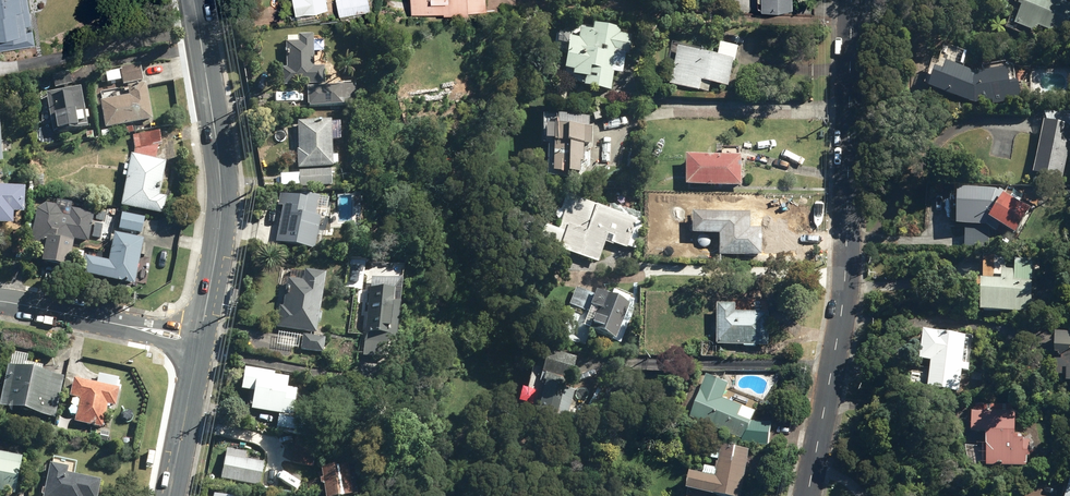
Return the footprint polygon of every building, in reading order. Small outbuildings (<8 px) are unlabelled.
[(37,42),(32,0),(0,0),(0,47),(37,42)] [(294,23),(317,19),(315,9),(325,7),(324,0),(288,0),(290,14),(293,14),(294,23)] [(337,15),(367,9),(365,0),(334,0),(337,15)] [(439,11),(483,8),(482,0),(407,0),(408,11),(439,9),(439,11)] [(760,12),(791,12),(791,0),(760,0),(760,12)] [(1069,22),(1069,6),(1055,0),(1022,0),(1019,6),(1022,8),(1015,26),(1036,34),(1038,28),(1064,38),(1069,22)] [(580,87),(608,92),(611,72),(620,74),(623,55),(626,56),(629,37),(617,35),(618,31),(590,25),(589,30),(577,27),(574,41),(565,39),(560,71),(568,73),(567,78),(581,80),(580,87)] [(322,68),(312,68),(311,34),(295,35),(295,42),(283,43),(284,68),(278,68),(279,86),(322,85),(322,68)] [(728,89),(738,48),(719,44),(716,58),(678,49),(669,86),(708,95),(710,85),(728,89)] [(935,70),(928,90),(976,106),(991,104),(992,107),(1021,102),(1019,84),(1011,86),(1008,72),(976,76),(964,71),(966,66),(968,67),(972,56),(949,48),(941,72),(935,70)] [(124,67),(127,83),(146,80),(143,63),(124,67)] [(55,76),(58,87),(74,83),(71,72),(55,76)] [(104,100),(109,127),(156,119),(150,82),(132,85),(134,95),(104,100)] [(51,92),(57,132),(92,127),(86,86),(51,92)] [(305,104),(305,106),(354,105),(353,86),(305,87),(305,92),(287,92),(287,104),(305,104)] [(293,151),(293,170),(330,169),(329,166),(334,165),(334,157),(329,157),(328,140),(334,140),(334,124),(327,125),(327,121),(293,123),(295,151),(293,151)] [(541,148),(542,178),(578,177),(578,149),(586,148),(586,132),(584,132),(584,121),(538,122),(539,148),(541,148)] [(1063,181),(1069,149),(1069,129),(1045,123),(1040,147),(1036,147),(1034,156),(1038,157),(1034,174),(1063,181)] [(138,149),(165,144),(163,131),(136,135),(138,149)] [(40,135),(41,144),(54,142),(53,133),(40,135)] [(163,194),(170,161),(136,154),(134,164),(128,164),(126,175),(132,176),(125,204),(167,213),(170,196),(163,194)] [(686,186),(741,187),(741,158),(687,156),(686,186)] [(297,186),(297,188),(330,187),(330,171),(296,172),(297,174),(278,175),(278,187),(297,186)] [(17,223),(17,212),(28,212),(30,186),(0,185),(0,222),(17,223)] [(998,226),(1019,237),(1033,212),(1004,196),(1005,194),(999,190),(998,192),(995,191),(970,191),(970,220),(986,220),(984,225),(995,231),(998,226)] [(322,220),(326,201),(297,195),(296,199),(276,195),(274,206),(280,207),(273,244),(312,251),(318,220),(322,220)] [(536,243),(596,264),(603,243),(624,250),(625,248),(634,251),(641,232),(639,223),(563,196),(558,211),(563,213),(557,231),(542,226),(536,243)] [(73,215),(41,208),(33,245),(47,248),(45,262),(71,267),(77,238),(92,242),(98,212),(75,207),(73,215)] [(148,217),(125,212),(122,229),(144,234),(148,217)] [(719,256),(761,257),(762,243),(788,244),(789,219),(765,219),(765,231),(751,231),(751,215),(694,214),(693,235),(708,235),(708,243),(720,243),(719,256)] [(370,223),(371,236),(380,235),(379,222),(370,223)] [(15,253),(26,254),(28,233),(17,232),(15,253)] [(138,284),(148,238),(120,232),(114,260),(89,255),(85,272),(138,284)] [(980,317),(1032,318),(1033,262),(1014,262),(1013,272),(1002,271),(1001,282),(980,282),(980,317)] [(313,334),(322,276),(301,272),(299,283),(285,280),(280,309),(275,308),(272,328),(313,334)] [(355,358),(381,361),(383,345),(391,346),(396,306),(397,306),(398,293),(364,289),(355,358)] [(594,293),(592,295),(577,289),(570,307),(585,313),(579,328),(612,341),(626,305),(594,293)] [(718,306),(716,347),(768,348),(769,315),(737,314),(737,307),(718,306)] [(928,391),(959,394),(962,372),(968,373),(969,366),(963,365),(966,339),(924,334),(920,364),(931,365),(928,391)] [(1055,334),(1055,386),(1069,386),(1069,335),(1055,334)] [(298,352),(320,355),(322,339),(300,336),(298,352)] [(567,382),(573,359),(542,351),(535,377),(539,378),(529,416),(563,425),(571,393),(560,390),(562,381),(567,382)] [(52,420),(60,379),(6,368),(0,399),(0,410),(52,420)] [(243,408),(249,409),(248,411),(289,418),(294,391),(284,389),(286,380),(271,377),(272,375),(241,370),(238,391),(246,392),(243,408)] [(71,424),(100,430),(104,407),(112,409),(116,390),(114,390),(116,379),(96,375),(94,386),(69,379),(65,398),(76,401),(71,424)] [(728,387),(706,378),(690,421),(741,440),(739,444),(768,447),(770,424),(751,422),(755,412),(723,400),(728,387)] [(1013,416),(1013,407),(976,406),(975,415),(971,415),(971,436),(986,437),(986,468),(1030,468),(1030,442),(1015,441),(1016,416),(1013,416)] [(273,431),(306,437),(309,423),(276,416),(273,431)] [(287,463),(310,469),(316,445),(293,439),(287,463)] [(966,448),(969,467),(980,465),(978,449),(975,450),(975,446),(966,448)] [(748,452),(721,448),(710,447),(707,461),(718,462),(717,472),(703,470),(702,478),(688,476),(685,494),(687,495),(741,495),(748,452)] [(217,480),(256,488),(260,464),(242,461),(243,454),(223,450),(217,480)] [(144,465),(149,467),(152,453),(147,452),(144,465)] [(18,460),(0,457),(0,492),(11,494),(18,460)] [(98,482),(63,475),(64,470),(45,466),(40,495),(95,495),(98,482)] [(319,495),(351,495),(348,471),(344,471),(344,469),(316,473),(317,483),(314,484),(315,489),(318,489),(319,495)]
